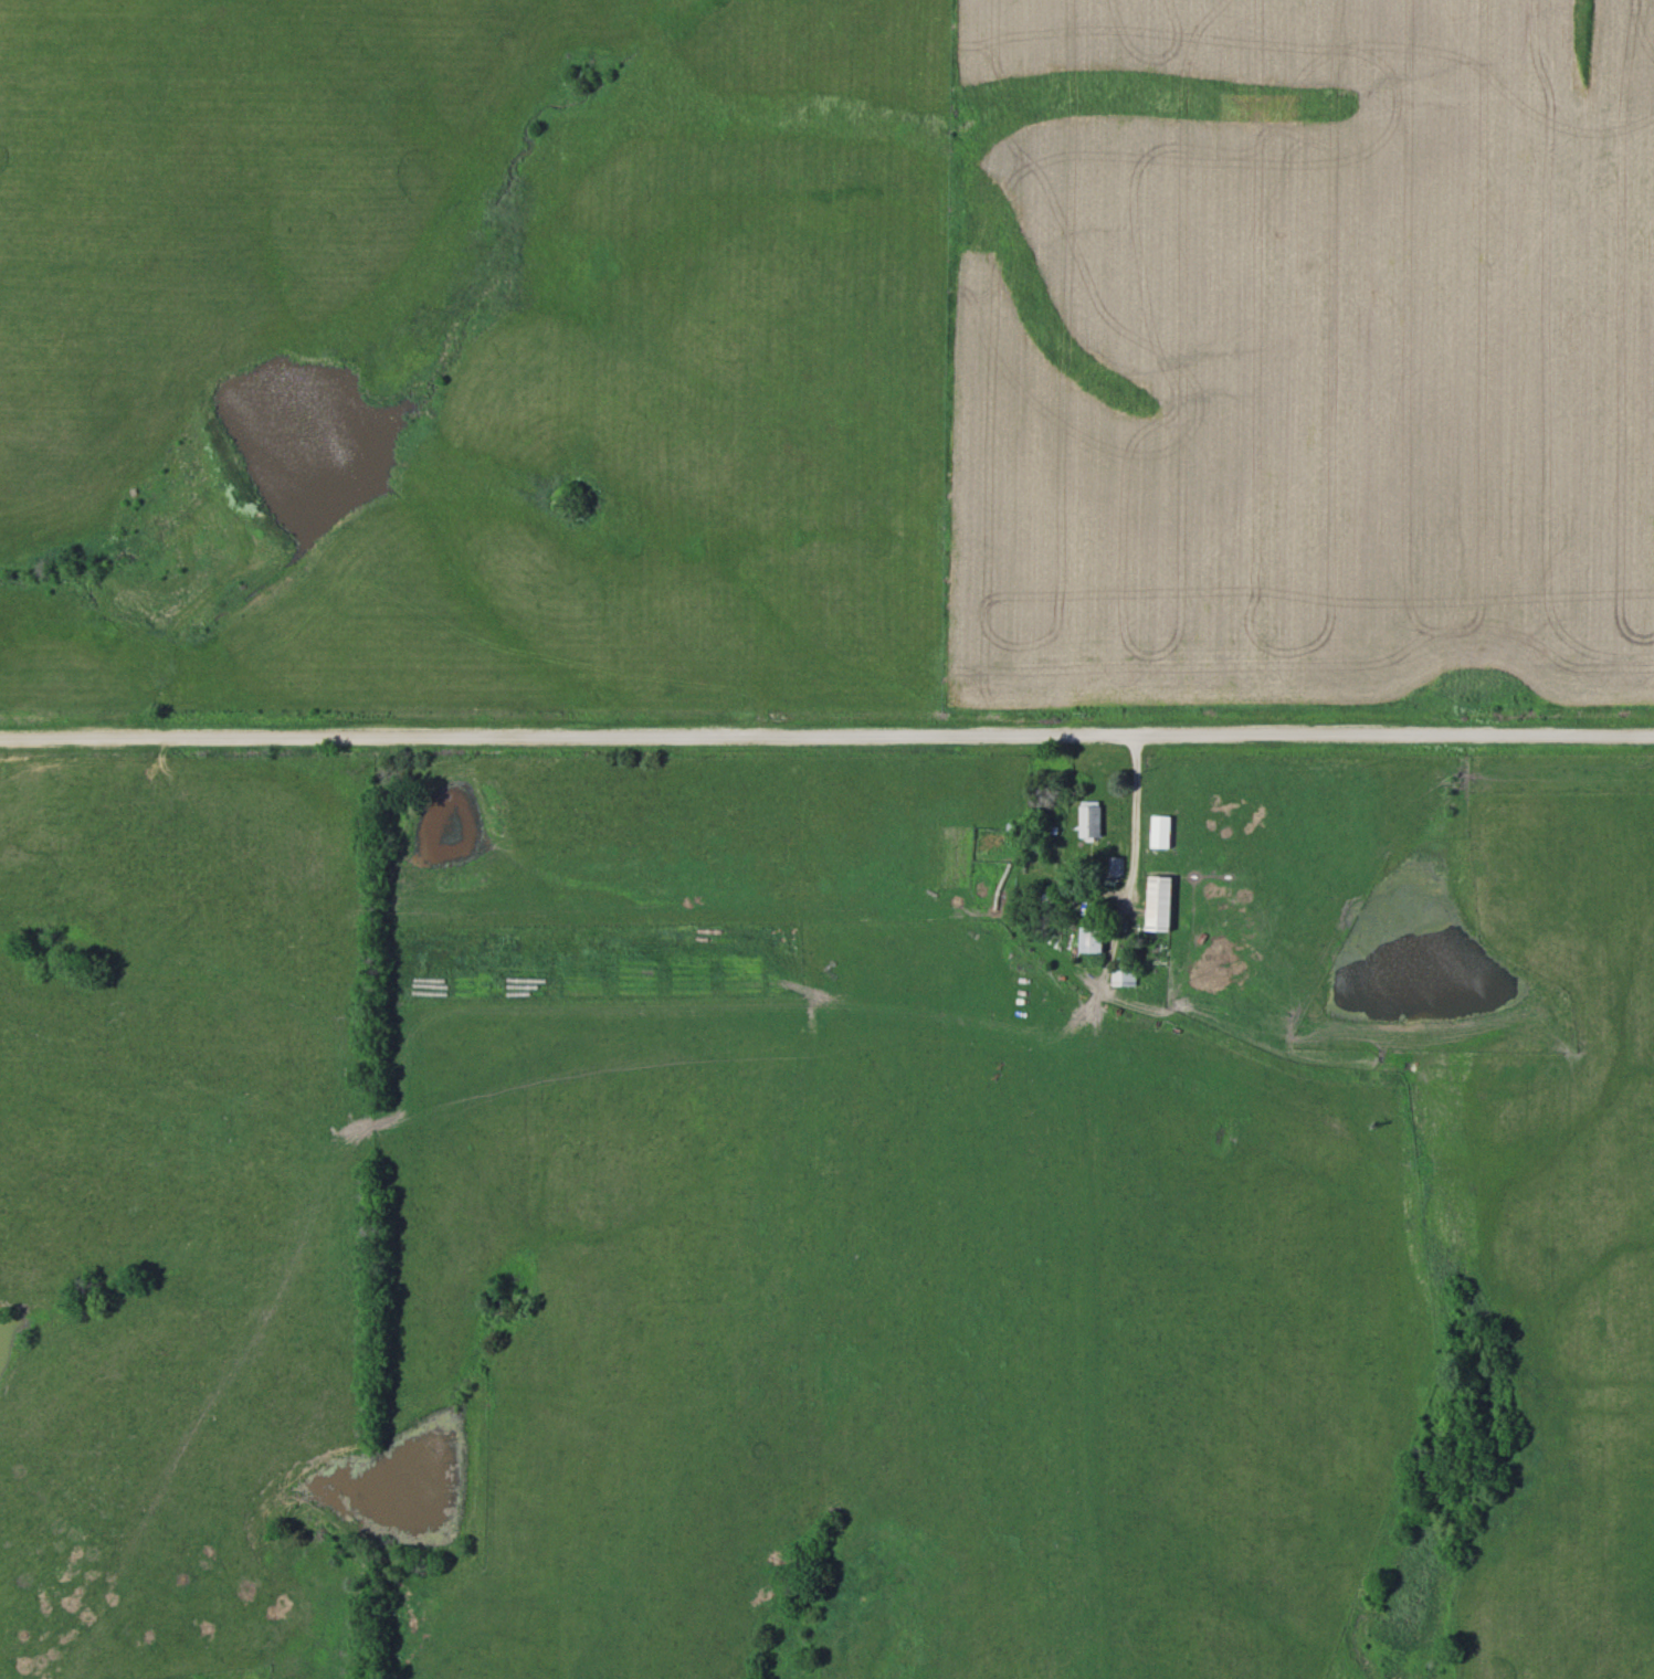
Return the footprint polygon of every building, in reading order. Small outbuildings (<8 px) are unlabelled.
[(1096,840),(1096,803),(1074,803),(1074,840),(1096,840)] [(1105,877),(1116,877),(1116,859),(1105,859),(1105,877)] [(1167,878),(1143,877),(1141,931),(1165,932),(1167,878)] [(1074,928),(1074,954),(1098,954),(1098,928),(1074,928)] [(1133,988),(1133,965),(1107,965),(1107,988),(1133,988)]
